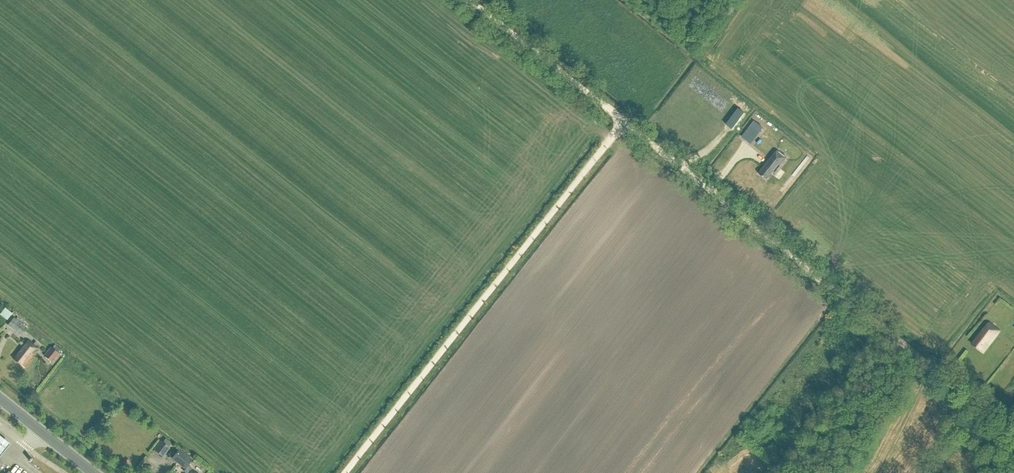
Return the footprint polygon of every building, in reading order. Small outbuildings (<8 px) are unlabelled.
[(726,125),(733,129),(744,113),(738,108),(726,125)] [(751,125),(742,137),(750,143),(759,132),(751,125)] [(0,313),(0,314),(7,320),(11,313),(4,308),(0,313)] [(21,335),(27,328),(20,323),(22,321),(17,317),(16,319),(13,317),(10,322),(7,325),(21,335)] [(984,353),(1001,331),(991,323),(973,344),(984,353)] [(12,358),(14,360),(24,368),(39,349),(29,341),(27,340),(12,358)] [(54,344),(52,348),(58,353),(61,350),(54,344)] [(50,347),(43,355),(52,362),(59,353),(58,353),(52,348),(50,347)] [(1,454),(7,446),(9,444),(0,437),(0,455),(1,454)] [(154,449),(154,450),(162,456),(169,447),(168,446),(171,443),(165,438),(162,442),(161,441),(161,440),(154,449)] [(172,458),(184,468),(185,467),(186,468),(183,471),(186,472),(188,472),(192,468),(187,464),(191,459),(178,450),(172,458)] [(412,462),(403,472),(414,472),(418,468),(412,462)]
